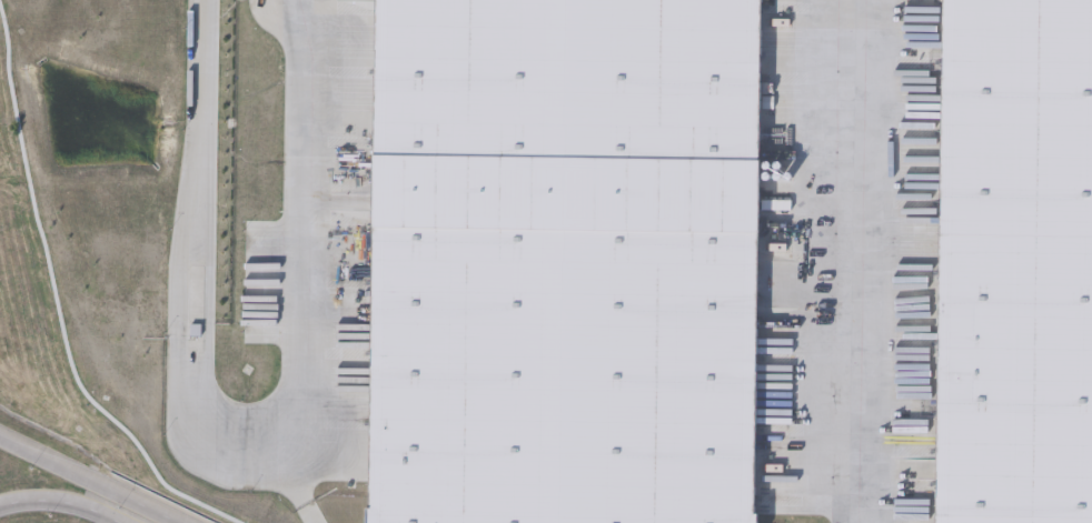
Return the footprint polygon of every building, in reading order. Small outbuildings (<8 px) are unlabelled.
[(764,0),(756,522),(366,522),(374,0),(764,0)] [(935,522),(944,0),(1091,0),(1091,522),(935,522)]
